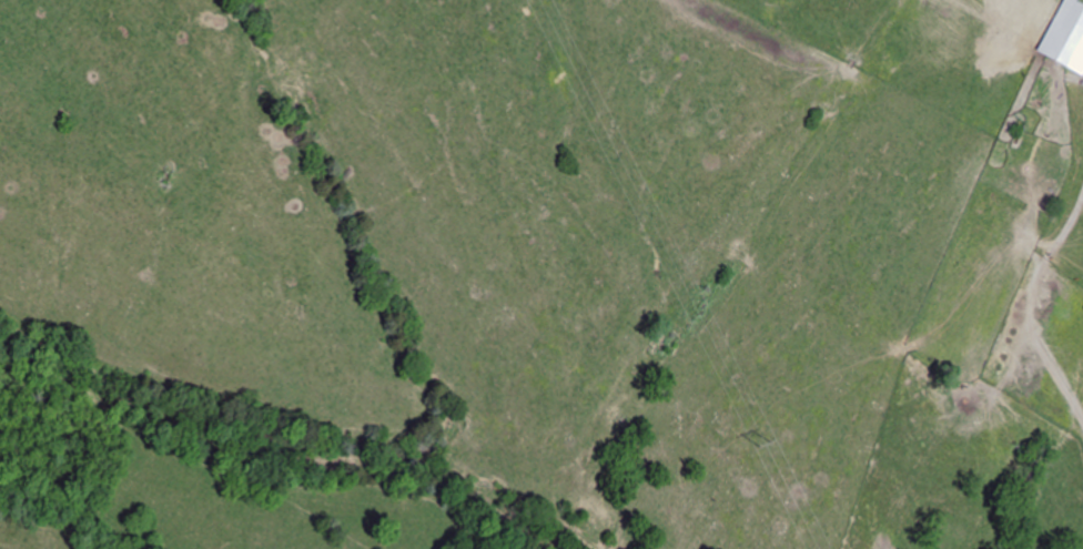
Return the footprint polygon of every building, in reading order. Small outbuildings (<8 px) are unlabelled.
[(1077,67),(1082,53),(1082,0),(1066,0),(1044,52),(1077,67)]
